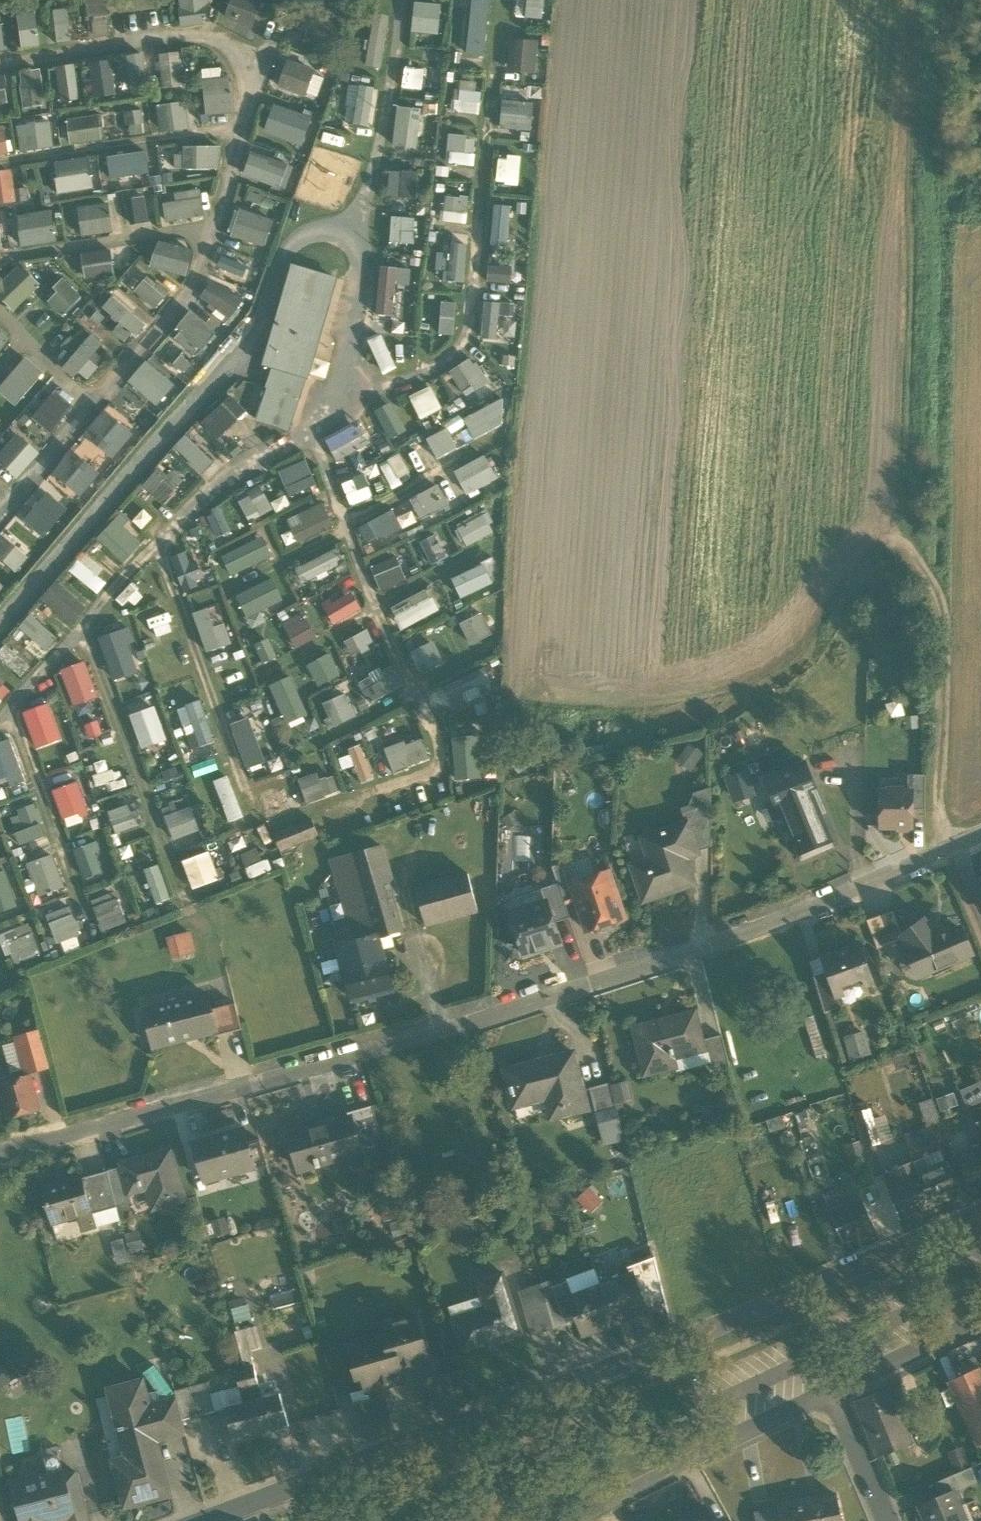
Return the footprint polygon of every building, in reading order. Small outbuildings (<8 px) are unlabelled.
[(96,36),(112,35),(109,0),(85,0),(86,14),(94,13),(96,36)] [(181,24),(209,23),(208,0),(180,0),(181,24)] [(253,26),(264,0),(232,0),(226,15),(253,26)] [(414,0),(413,31),(441,32),(442,1),(414,0)] [(526,16),(543,18),(546,0),(529,0),(526,16)] [(66,6),(50,9),(56,41),(72,38),(66,6)] [(21,47),(40,44),(35,10),(15,13),(21,47)] [(386,29),(368,27),(365,64),(382,66),(386,29)] [(509,70),(538,71),(539,38),(510,37),(509,70)] [(163,86),(184,84),(182,51),(162,52),(163,86)] [(131,89),(147,89),(147,53),(131,53),(131,89)] [(95,97),(118,93),(112,58),(89,62),(95,97)] [(290,58),(286,69),(277,66),(271,83),(308,96),(318,68),(290,58)] [(399,86),(425,90),(429,63),(403,59),(399,86)] [(61,100),(79,97),(73,62),(55,65),(61,100)] [(19,70),(23,106),(45,103),(41,68),(19,70)] [(8,102),(5,74),(0,75),(0,103),(8,102)] [(462,79),(460,99),(452,98),(450,110),(478,113),(481,81),(462,79)] [(371,124),(375,85),(358,84),(355,123),(371,124)] [(533,128),(534,100),(502,99),(501,127),(533,128)] [(187,100),(158,104),(162,131),(191,127),(187,100)] [(275,102),(264,132),(304,146),(314,115),(275,102)] [(420,145),(421,106),(396,105),(395,144),(420,145)] [(102,139),(101,124),(112,124),(112,113),(69,116),(70,141),(102,139)] [(51,119),(17,124),(21,150),(55,145),(51,119)] [(0,126),(0,155),(8,154),(5,125),(0,126)] [(474,163),(475,135),(447,134),(446,163),(474,163)] [(185,144),(185,154),(175,154),(175,168),(221,167),(221,144),(185,144)] [(149,151),(110,153),(111,175),(150,173),(149,151)] [(251,152),(244,175),(285,187),(292,164),(251,152)] [(53,179),(56,195),(96,187),(89,154),(57,161),(60,177),(53,179)] [(521,157),(498,154),(495,181),(519,184),(521,157)] [(14,201),(13,169),(0,169),(0,202),(14,201)] [(389,196),(418,196),(418,170),(390,169),(389,196)] [(203,188),(176,190),(177,202),(165,203),(166,218),(205,216),(203,188)] [(124,197),(131,224),(150,220),(144,192),(124,197)] [(440,219),(465,223),(469,198),(444,194),(440,219)] [(80,204),(81,233),(113,232),(112,203),(80,204)] [(492,203),(491,244),(510,245),(511,204),(492,203)] [(226,234),(267,243),(274,217),(233,207),(226,234)] [(54,209),(18,213),(22,244),(58,240),(54,209)] [(415,241),(415,216),(391,215),(390,241),(415,241)] [(152,264),(188,275),(196,248),(160,238),(152,264)] [(437,251),(436,280),(466,280),(467,243),(452,242),(452,252),(437,251)] [(89,278),(117,271),(110,246),(82,253),(89,278)] [(226,251),(221,268),(245,275),(250,258),(226,251)] [(3,277),(0,273),(0,297),(10,310),(41,287),(22,262),(3,277)] [(398,283),(410,284),(411,267),(380,264),(376,313),(395,314),(398,283)] [(514,281),(513,264),(488,265),(489,282),(514,281)] [(289,279),(293,280),(297,266),(294,265),(289,279)] [(264,366),(274,369),(305,378),(308,379),(320,338),(315,337),(333,277),(297,266),(293,280),(280,326),(276,325),(264,366)] [(135,292),(158,308),(171,290),(148,274),(135,292)] [(67,279),(48,300),(65,315),(84,294),(67,279)] [(236,315),(244,296),(209,282),(201,301),(236,315)] [(121,321),(113,330),(125,340),(135,329),(136,329),(144,320),(112,291),(101,304),(121,321)] [(442,300),(441,332),(455,332),(456,301),(442,300)] [(484,300),(483,337),(499,338),(500,313),(514,313),(515,301),(484,300)] [(176,338),(197,356),(218,332),(192,309),(178,324),(184,329),(176,338)] [(10,338),(0,330),(0,349),(10,338)] [(63,365),(76,376),(80,371),(89,379),(104,362),(94,353),(104,342),(93,332),(63,365)] [(188,369),(195,355),(179,346),(171,361),(188,369)] [(44,371),(26,354),(0,382),(0,391),(14,404),(44,371)] [(450,371),(465,394),(488,379),(473,355),(450,371)] [(130,380),(158,405),(177,384),(149,359),(130,380)] [(288,429),(305,378),(274,369),(257,419),(288,429)] [(420,418),(443,408),(433,384),(409,394),(420,418)] [(29,415),(49,433),(74,405),(53,387),(29,415)] [(216,437),(248,413),(234,394),(202,418),(216,437)] [(464,417),(470,428),(455,436),(460,446),(509,420),(499,399),(464,417)] [(391,439),(407,429),(391,401),(374,411),(391,439)] [(113,458),(136,434),(108,408),(85,432),(113,458)] [(323,438),(334,460),(371,442),(360,420),(323,438)] [(428,436),(438,457),(459,447),(449,426),(428,436)] [(0,450),(0,462),(14,477),(40,453),(19,431),(0,450)] [(187,434),(176,445),(204,472),(215,461),(187,434)] [(74,446),(53,470),(82,496),(103,472),(74,446)] [(402,453),(381,461),(389,483),(411,476),(402,453)] [(467,493),(499,477),(487,453),(455,469),(467,493)] [(307,458),(279,469),(290,496),(318,484),(307,458)] [(160,466),(143,482),(160,500),(177,483),(160,466)] [(410,498),(422,519),(452,502),(440,481),(410,498)] [(237,495),(250,520),(273,509),(260,484),(237,495)] [(48,489),(22,519),(43,537),(69,508),(48,489)] [(324,500),(288,517),(299,541),(335,524),(324,500)] [(221,506),(208,510),(216,538),(230,534),(221,506)] [(368,543),(402,525),(393,508),(359,526),(368,543)] [(487,509),(456,521),(464,544),(496,532),(487,509)] [(98,535),(124,562),(143,543),(125,525),(129,520),(122,512),(98,535)] [(0,535),(0,557),(15,571),(29,556),(3,532),(0,535)] [(430,563),(448,555),(437,532),(419,541),(430,563)] [(263,533),(222,554),(232,574),(273,553),(263,533)] [(301,582),(346,563),(339,546),(294,565),(301,582)] [(203,582),(192,549),(173,555),(183,589),(203,582)] [(111,577),(82,552),(68,567),(97,592),(111,577)] [(382,590),(408,578),(397,554),(371,566),(382,590)] [(462,597),(493,581),(483,561),(451,577),(462,597)] [(273,576),(237,593),(252,626),(265,620),(261,610),(284,599),(273,576)] [(391,606),(402,628),(440,610),(429,587),(391,606)] [(324,605),(335,624),(363,607),(352,588),(324,605)] [(194,611),(208,651),(233,643),(226,622),(215,626),(208,607),(194,611)] [(302,610),(283,621),(297,647),(316,637),(302,610)] [(482,610),(460,620),(471,643),(493,633),(482,610)] [(47,650),(58,637),(32,613),(20,625),(47,650)] [(129,625),(99,636),(114,678),(139,670),(129,643),(135,641),(129,625)] [(352,654),(375,643),(368,629),(345,640),(352,654)] [(255,643),(264,660),(275,655),(266,638),(255,643)] [(430,638),(408,648),(419,672),(441,661),(430,638)] [(32,665),(7,642),(0,650),(0,657),(21,676),(32,665)] [(308,662),(319,685),(341,674),(330,651),(308,662)] [(74,706),(100,696),(85,659),(59,669),(74,706)] [(392,662),(360,680),(372,702),(404,684),(392,662)] [(442,685),(452,707),(495,688),(486,666),(442,685)] [(295,675),(272,681),(283,721),(306,715),(295,675)] [(11,689),(0,680),(0,702),(11,689)] [(323,701),(332,725),(358,715),(348,691),(323,701)] [(38,748),(64,737),(49,701),(23,711),(38,748)] [(142,748),(167,739),(156,704),(130,713),(142,748)] [(248,768),(268,760),(251,715),(231,722),(248,768)] [(181,738),(188,760),(211,753),(204,731),(181,738)] [(454,735),(456,778),(482,777),(480,734),(454,735)] [(385,749),(393,771),(431,757),(422,735),(385,749)] [(0,741),(0,754),(2,759),(0,760),(0,774),(6,772),(10,785),(27,780),(12,737),(0,741)] [(362,742),(349,747),(362,781),(374,776),(362,742)] [(691,767),(703,753),(696,747),(683,761),(691,767)] [(760,754),(764,768),(787,763),(783,749),(760,754)] [(340,757),(344,770),(355,766),(351,753),(340,757)] [(785,821),(801,861),(834,847),(810,789),(815,787),(805,763),(765,779),(775,803),(766,807),(772,822),(775,821),(785,821)] [(99,793),(120,790),(118,768),(96,771),(99,793)] [(726,775),(734,801),(757,794),(749,768),(726,775)] [(317,771),(298,778),(307,802),(340,790),(335,775),(321,780),(317,771)] [(215,778),(225,820),(242,816),(232,774),(215,778)] [(914,809),(925,810),(925,775),(913,775),(912,791),(914,791),(914,809)] [(60,818),(88,812),(82,780),(54,786),(60,818)] [(271,815),(297,806),(290,785),(264,794),(271,815)] [(880,828),(913,828),(914,809),(914,791),(912,791),(880,790),(880,828)] [(143,823),(138,803),(109,811),(115,832),(143,823)] [(17,844),(45,835),(36,805),(8,813),(17,844)] [(691,832),(697,852),(711,848),(711,805),(690,812),(696,830),(691,832)] [(167,813),(173,837),(201,830),(195,806),(167,813)] [(682,815),(686,825),(688,825),(691,832),(696,830),(690,812),(682,815)] [(286,830),(293,844),(320,831),(313,817),(286,830)] [(632,867),(644,902),(694,885),(685,859),(698,855),(697,852),(691,832),(688,825),(686,825),(643,840),(643,842),(649,840),(655,859),(632,867)] [(84,878),(104,871),(94,841),(74,848),(84,878)] [(330,859),(349,926),(353,941),(375,934),(377,939),(399,933),(389,897),(393,896),(380,845),(330,859)] [(241,854),(250,877),(269,870),(260,847),(241,854)] [(194,888),(222,878),(210,849),(183,859),(194,888)] [(37,895),(65,888),(56,853),(28,860),(37,895)] [(551,863),(553,869),(566,865),(564,859),(551,863)] [(146,866),(153,902),(169,899),(162,864),(146,866)] [(553,869),(558,883),(565,903),(576,900),(574,892),(571,885),(572,884),(566,865),(553,869)] [(0,870),(0,911),(17,905),(6,869),(0,870)] [(576,900),(587,931),(625,918),(609,872),(572,884),(571,885),(574,892),(576,900)] [(415,890),(426,928),(479,912),(468,875),(415,890)] [(570,918),(565,903),(558,883),(541,889),(546,902),(547,902),(554,923),(570,918)] [(91,901),(103,930),(128,920),(116,891),(91,901)] [(517,933),(525,956),(542,950),(541,946),(560,940),(554,923),(547,902),(546,902),(511,914),(513,920),(510,923),(513,932),(517,933)] [(73,906),(47,911),(53,941),(79,936),(73,906)] [(867,920),(878,949),(904,939),(903,938),(903,937),(893,910),(867,920)] [(3,932),(16,962),(41,951),(28,921),(3,932)] [(904,939),(912,949),(929,972),(971,954),(960,928),(937,938),(924,921),(903,937),(903,938),(904,939)] [(391,990),(377,939),(375,934),(353,941),(349,926),(334,930),(354,1000),(391,990)] [(166,935),(171,957),(198,950),(192,929),(166,935)] [(826,973),(833,990),(835,989),(872,975),(860,945),(821,960),(826,973)] [(916,977),(929,972),(912,949),(906,951),(916,977)] [(815,977),(825,1013),(842,1007),(835,989),(833,990),(826,973),(815,977)] [(144,1011),(153,1047),(213,1032),(215,1031),(210,1009),(206,995),(144,1011)] [(213,1032),(214,1036),(240,1029),(233,1003),(210,1009),(215,1031),(213,1032)] [(626,1031),(638,1082),(673,1074),(670,1062),(702,1054),(699,1043),(693,1019),(658,1027),(657,1023),(626,1031)] [(849,1058),(871,1055),(868,1030),(846,1033),(849,1058)] [(16,1038),(26,1073),(49,1066),(39,1032),(16,1038)] [(702,1054),(706,1070),(729,1064),(722,1038),(699,1043),(702,1054)] [(15,1040),(4,1043),(10,1070),(21,1067),(15,1040)] [(561,1096),(566,1116),(587,1110),(573,1054),(504,1071),(513,1108),(561,1096)] [(8,1112),(10,1116),(37,1109),(28,1077),(1,1085),(5,1098),(2,1099),(6,1112),(8,1112)] [(960,1091),(967,1109),(980,1103),(980,1082),(960,1091)] [(590,1089),(597,1115),(618,1110),(611,1084),(590,1089)] [(928,1123),(939,1121),(934,1098),(924,1100),(928,1123)] [(853,1108),(863,1142),(877,1138),(867,1104),(853,1108)] [(350,1119),(358,1146),(383,1139),(373,1105),(346,1112),(348,1119),(350,1119)] [(974,1124),(980,1121),(980,1107),(969,1112),(974,1124)] [(313,1160),(315,1168),(319,1167),(318,1164),(354,1153),(352,1147),(358,1146),(350,1119),(348,1119),(289,1136),(297,1165),(313,1160)] [(905,1136),(911,1153),(948,1139),(942,1123),(905,1136)] [(193,1143),(205,1182),(255,1167),(247,1141),(244,1128),(193,1143)] [(247,1141),(255,1167),(267,1163),(259,1138),(247,1141)] [(844,1144),(851,1165),(857,1164),(864,1162),(857,1140),(844,1144)] [(980,1185),(980,1146),(957,1156),(971,1189),(980,1185)] [(153,1188),(159,1207),(185,1200),(171,1149),(120,1164),(121,1170),(128,1195),(153,1188)] [(925,1157),(913,1162),(932,1205),(958,1194),(946,1166),(931,1172),(925,1157)] [(857,1164),(863,1184),(874,1180),(868,1160),(864,1162),(857,1164)] [(899,1219),(932,1205),(913,1162),(883,1175),(889,1190),(887,1191),(899,1219)] [(107,1170),(82,1177),(84,1184),(109,1178),(108,1173),(107,1170)] [(108,1173),(109,1178),(117,1207),(117,1208),(131,1204),(128,1195),(121,1170),(108,1173)] [(42,1188),(52,1223),(77,1216),(91,1212),(84,1184),(82,1177),(82,1176),(42,1188)] [(92,1213),(117,1207),(109,1178),(84,1184),(91,1212),(92,1213)] [(827,1203),(832,1215),(863,1203),(858,1189),(827,1203)] [(875,1229),(863,1203),(832,1215),(844,1242),(875,1229)] [(92,1213),(95,1227),(120,1220),(117,1208),(117,1207),(92,1213)] [(96,1227),(95,1227),(92,1213),(91,1212),(77,1216),(81,1231),(96,1227)] [(632,1274),(644,1306),(664,1298),(654,1257),(628,1267),(631,1275),(632,1274)] [(565,1318),(578,1313),(572,1297),(602,1286),(603,1285),(598,1272),(597,1273),(596,1270),(552,1286),(557,1299),(564,1318),(565,1318)] [(479,1282),(482,1294),(507,1287),(503,1274),(479,1282)] [(603,1285),(602,1286),(616,1323),(617,1323),(616,1319),(626,1315),(628,1319),(646,1312),(644,1306),(632,1274),(631,1275),(603,1285)] [(586,1334),(616,1323),(602,1286),(572,1297),(578,1313),(586,1334)] [(521,1333),(507,1287),(482,1294),(487,1310),(453,1320),(463,1353),(486,1346),(485,1344),(521,1333)] [(245,1296),(229,1301),(236,1323),(252,1319),(245,1296)] [(557,1299),(548,1302),(555,1329),(568,1325),(565,1318),(564,1318),(557,1299)] [(532,1335),(555,1329),(548,1302),(525,1308),(532,1335)] [(316,1318),(318,1325),(326,1322),(324,1315),(316,1318)] [(362,1375),(367,1390),(404,1379),(401,1368),(429,1360),(417,1317),(395,1323),(397,1331),(356,1342),(350,1354),(356,1376),(362,1375)] [(235,1332),(245,1368),(255,1366),(252,1351),(263,1348),(256,1326),(235,1332)] [(0,1361),(0,1384),(2,1387),(21,1373),(7,1355),(0,1361)] [(235,1364),(244,1403),(253,1401),(245,1368),(241,1369),(239,1364),(235,1364)] [(263,1398),(255,1366),(245,1368),(253,1401),(261,1433),(289,1425),(280,1393),(263,1398)] [(977,1446),(980,1444),(980,1373),(978,1367),(948,1381),(977,1446)] [(439,1375),(449,1410),(459,1407),(449,1372),(439,1375)] [(428,1416),(449,1410),(439,1375),(418,1381),(428,1416)] [(113,1461),(125,1507),(171,1495),(157,1440),(155,1431),(148,1405),(150,1404),(144,1380),(108,1389),(120,1433),(130,1430),(136,1455),(126,1458),(113,1461)] [(856,1404),(869,1436),(903,1422),(889,1387),(856,1404)] [(212,1388),(176,1397),(182,1420),(218,1411),(212,1388)] [(385,1395),(364,1401),(374,1436),(395,1430),(385,1395)] [(183,1424),(182,1420),(176,1397),(150,1404),(148,1405),(155,1431),(183,1424)] [(234,1440),(261,1433),(253,1401),(244,1403),(225,1409),(234,1440)] [(355,1404),(365,1439),(374,1436),(364,1401),(355,1404)] [(869,1436),(877,1456),(911,1442),(903,1422),(869,1436)] [(185,1432),(183,1424),(155,1431),(157,1440),(185,1432)] [(120,1433),(126,1458),(136,1455),(130,1430),(120,1433)] [(947,1453),(955,1472),(970,1466),(962,1447),(947,1453)] [(938,1481),(944,1495),(955,1491),(955,1492),(977,1483),(970,1468),(938,1481)] [(21,1520),(47,1520),(69,1515),(71,1520),(72,1520),(75,1520),(63,1475),(64,1475),(63,1471),(30,1480),(29,1476),(10,1481),(21,1520)] [(63,1475),(75,1520),(87,1517),(76,1472),(64,1475),(63,1475)] [(956,1509),(961,1506),(955,1492),(955,1491),(944,1495),(919,1506),(925,1520),(961,1520),(956,1509)] [(780,1520),(840,1520),(835,1496),(777,1506),(777,1509),(780,1520)] [(961,1506),(956,1509),(961,1520),(972,1520),(965,1504),(961,1506)] [(705,1506),(687,1516),(689,1520),(690,1520),(713,1520),(705,1506)] [(754,1520),(780,1520),(777,1509),(752,1514),(754,1520)]
